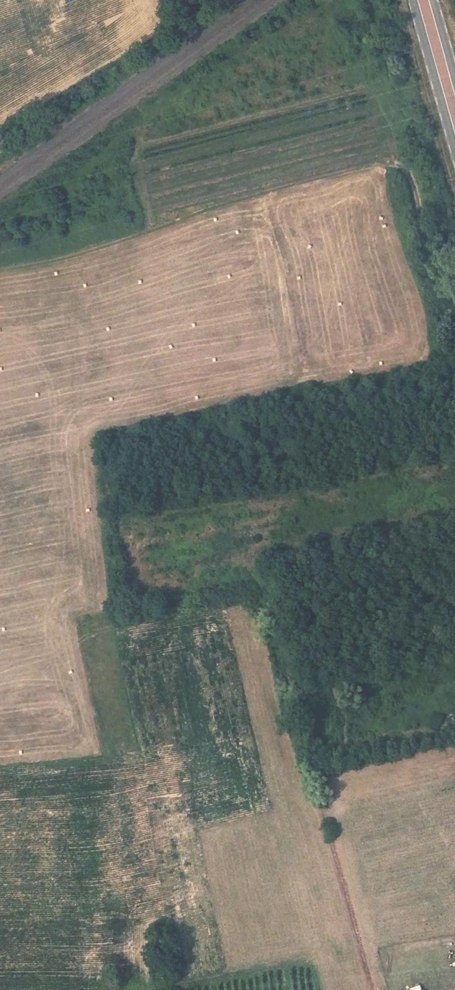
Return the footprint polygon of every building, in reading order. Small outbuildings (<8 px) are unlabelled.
[(93,977),(94,989),(102,989),(102,977),(93,977)]
